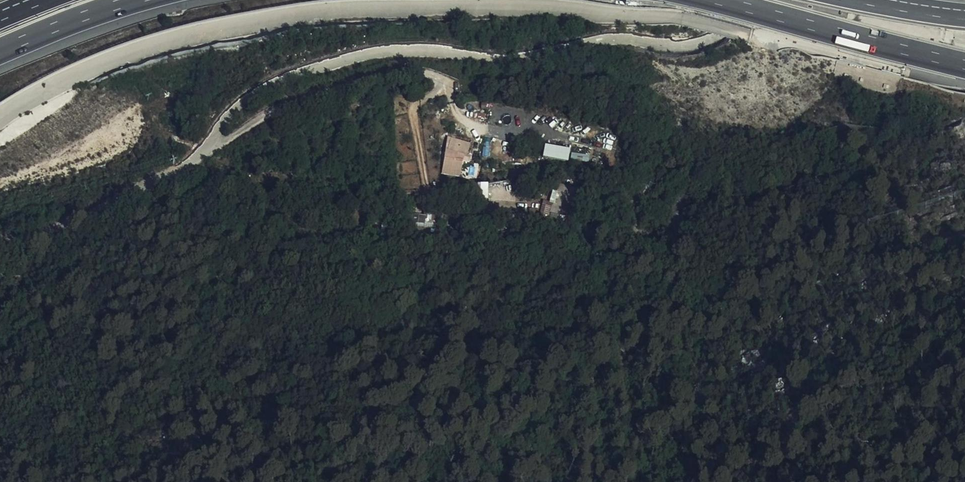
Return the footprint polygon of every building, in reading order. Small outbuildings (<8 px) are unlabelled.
[(445,147),(463,152),(466,143),(447,136),(445,147)] [(543,156),(569,160),(571,148),(545,143),(543,156)] [(550,200),(545,199),(539,218),(567,226),(578,188),(555,181),(550,200)] [(398,235),(426,233),(425,225),(398,227),(398,235)]
